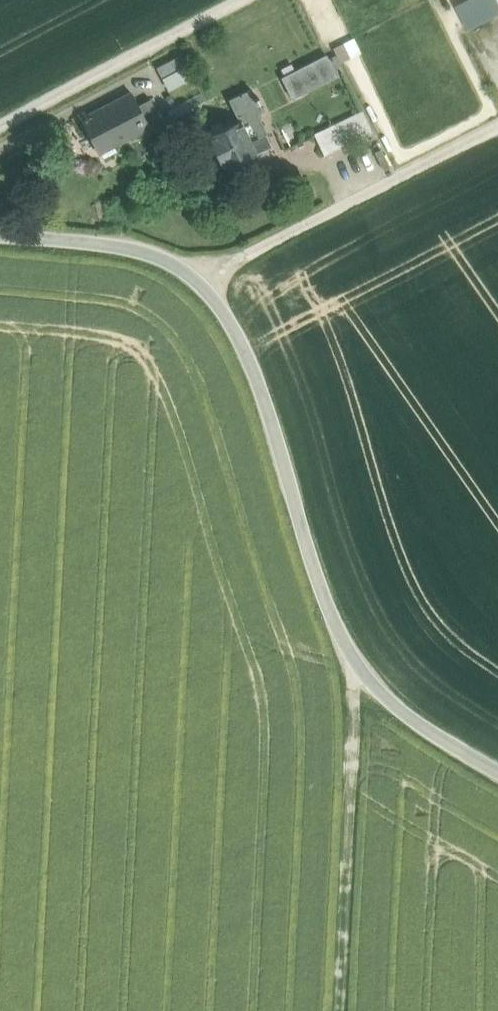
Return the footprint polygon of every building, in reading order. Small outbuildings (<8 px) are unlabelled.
[(342,61),(363,51),(356,35),(335,45),(342,61)] [(331,58),(286,80),(295,99),(341,77),(331,58)] [(177,59),(157,69),(162,79),(182,69),(177,59)] [(258,98),(254,89),(232,101),(242,121),(243,121),(260,154),(275,146),(259,116),(264,109),(261,103),(264,102),(261,96),(258,98)] [(132,94),(82,119),(99,153),(139,132),(141,135),(150,131),(138,106),(132,94)] [(150,99),(138,106),(150,131),(163,124),(150,99)] [(364,111),(316,135),(327,156),(374,132),(364,111)] [(242,121),(210,138),(217,153),(215,154),(223,169),(226,168),(227,171),(260,154),(243,121),(242,121)] [(391,170),(383,151),(377,154),(385,172),(391,170)]
